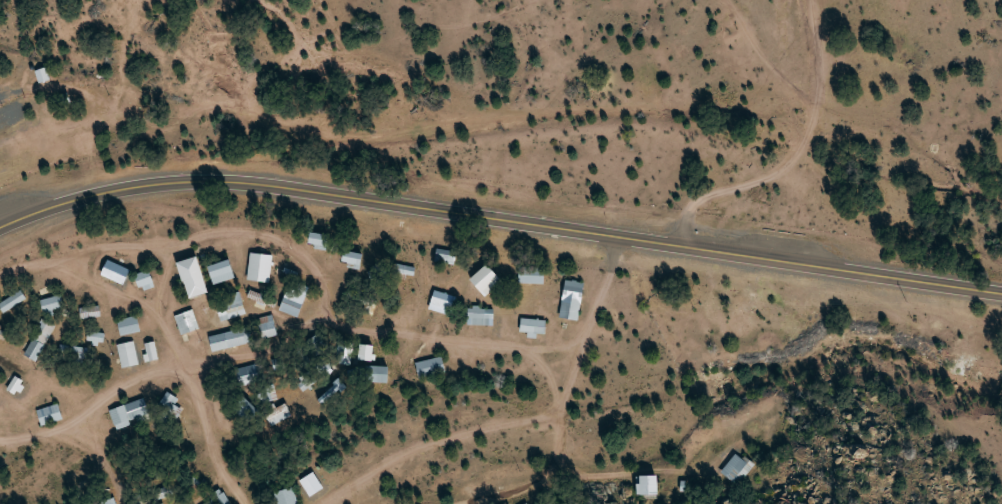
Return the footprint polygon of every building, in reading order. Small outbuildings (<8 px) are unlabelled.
[(36,70),(38,82),(49,80),(47,68),(36,70)] [(329,250),(332,236),(309,231),(306,246),(329,250)] [(362,254),(343,249),(339,263),(358,269),(362,254)] [(453,265),(456,252),(436,249),(434,261),(453,265)] [(269,282),(272,254),(249,252),(246,280),(269,282)] [(188,299),(208,292),(195,256),(175,263),(188,299)] [(207,265),(211,284),(234,278),(229,259),(207,265)] [(414,267),(393,264),(391,273),(413,277),(414,267)] [(483,296),(500,281),(485,264),(468,279),(483,296)] [(543,267),(517,267),(517,283),(543,283),(543,267)] [(153,286),(148,270),(134,275),(139,291),(153,286)] [(583,283),(565,279),(560,299),(578,303),(583,283)] [(247,297),(265,306),(268,299),(250,290),(247,297)] [(2,312),(26,300),(21,291),(0,302),(0,308),(2,312)] [(303,301),(285,293),(278,309),(296,317),(303,301)] [(39,301),(43,312),(61,305),(58,295),(39,301)] [(245,309),(239,300),(217,315),(224,324),(245,309)] [(99,307),(80,307),(80,317),(99,317),(99,307)] [(492,307),(467,307),(467,325),(492,325),(492,307)] [(174,316),(181,335),(199,328),(192,309),(174,316)] [(116,322),(121,336),(140,330),(135,315),(116,322)] [(275,336),(273,316),(258,317),(260,338),(275,336)] [(543,334),(545,320),(520,317),(518,331),(543,334)] [(21,353),(33,361),(57,329),(46,321),(21,353)] [(225,347),(249,343),(247,328),(222,332),(225,347)] [(104,334),(88,330),(86,341),(101,345),(104,334)] [(326,345),(318,333),(305,343),(314,354),(326,345)] [(138,364),(134,341),(117,344),(121,368),(138,364)] [(144,343),(148,361),(158,359),(154,341),(144,343)] [(357,359),(370,361),(373,346),(359,343),(357,359)] [(87,346),(59,346),(59,359),(87,359),(87,346)] [(444,370),(439,355),(414,364),(419,379),(444,370)] [(263,377),(256,362),(234,372),(241,387),(263,377)] [(387,382),(387,366),(363,366),(363,382),(387,382)] [(326,406),(345,386),(337,379),(318,399),(326,406)] [(178,398),(166,392),(159,406),(171,411),(178,398)] [(257,412),(240,392),(229,402),(245,422),(257,412)] [(109,408),(114,426),(149,417),(145,399),(109,408)] [(271,426),(291,415),(284,403),(265,414),(271,426)] [(41,426),(62,419),(57,404),(36,410),(41,426)] [(752,465),(735,453),(720,472),(733,482),(738,474),(743,477),(752,465)] [(636,494),(650,494),(649,476),(635,477),(636,494)] [(158,498),(172,493),(170,486),(156,490),(158,498)] [(293,487),(274,492),(277,503),(297,503),(293,487)] [(113,493),(82,503),(116,503),(113,493)]
